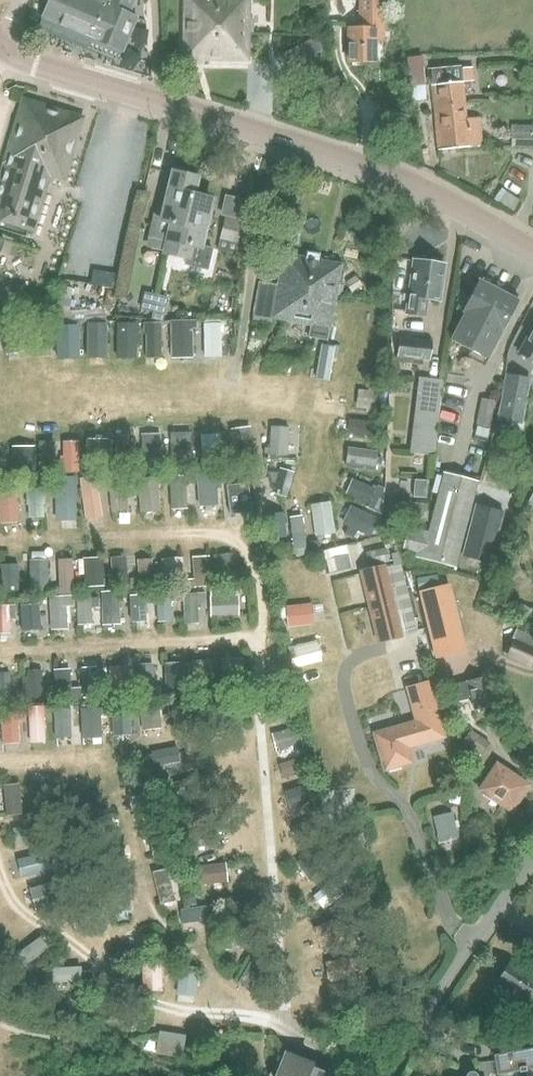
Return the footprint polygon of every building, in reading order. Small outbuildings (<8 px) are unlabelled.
[(44,15),(91,36),(90,37),(123,51),(137,17),(129,13),(135,0),(50,0),(44,15)] [(249,61),(250,0),(185,0),(184,60),(249,61)] [(384,0),(360,0),(360,28),(350,27),(349,62),(376,62),(376,41),(384,41),(384,0)] [(312,69),(300,45),(279,56),(291,80),(312,69)] [(461,63),(432,65),(433,84),(432,85),(438,151),(483,147),(480,118),(466,120),(463,82),(463,80),(462,70),(461,63)] [(469,70),(462,70),(463,80),(470,80),(469,70)] [(83,118),(25,100),(0,180),(0,223),(33,233),(51,175),(64,180),(83,118)] [(510,146),(532,147),(532,125),(511,124),(510,146)] [(157,217),(151,244),(167,248),(166,252),(178,255),(193,195),(197,179),(174,174),(164,219),(157,217)] [(193,195),(178,255),(186,257),(185,264),(196,266),(207,269),(212,250),(201,247),(212,200),(193,195)] [(225,217),(217,250),(242,256),(251,222),(225,216),(225,217)] [(258,282),(252,315),(253,315),(252,320),(271,323),(271,319),(310,326),(308,337),(328,341),(342,264),(284,254),(278,285),(258,282)] [(439,299),(444,265),(438,264),(438,261),(428,260),(428,263),(414,261),(411,278),(409,278),(405,312),(421,314),(423,297),(439,299)] [(354,277),(344,283),(351,293),(361,286),(354,277)] [(458,308),(463,311),(448,339),(487,360),(502,332),(518,301),(479,280),(469,298),(464,296),(458,308)] [(69,312),(72,288),(57,286),(53,323),(106,319),(105,309),(69,312)] [(102,306),(113,309),(117,293),(107,290),(102,306)] [(140,309),(154,312),(158,294),(144,291),(140,309)] [(158,294),(154,312),(152,319),(162,321),(168,297),(158,294)] [(192,329),(197,329),(196,319),(170,320),(171,358),(193,358),(192,329)] [(145,333),(146,358),(162,357),(161,322),(143,322),(143,333),(145,333)] [(86,357),(105,358),(105,323),(86,323),(86,357)] [(118,323),(118,357),(134,358),(134,341),(139,342),(139,334),(134,334),(134,323),(118,323)] [(203,323),(204,355),(221,355),(221,323),(203,323)] [(75,345),(77,345),(77,324),(56,325),(57,359),(76,358),(75,345)] [(520,354),(531,359),(532,360),(532,329),(520,354)] [(398,356),(429,360),(431,342),(400,338),(398,356)] [(498,420),(520,424),(529,380),(507,376),(498,420)] [(410,453),(432,455),(441,381),(419,378),(410,453)] [(355,407),(380,410),(382,392),(358,389),(355,407)] [(477,424),(489,426),(493,401),(481,399),(477,424)] [(349,419),(347,433),(353,434),(352,436),(362,437),(362,435),(375,437),(377,422),(349,419)] [(231,429),(234,456),(253,454),(249,426),(231,429)] [(268,455),(288,456),(290,427),(270,426),(268,455)] [(170,431),(171,461),(171,467),(192,467),(191,431),(170,431)] [(225,455),(221,455),(220,432),(200,434),(201,456),(205,456),(206,465),(229,464),(229,457),(225,457),(225,455)] [(141,448),(138,448),(139,459),(141,458),(141,461),(147,461),(147,466),(156,466),(156,461),(161,460),(161,433),(141,433),(141,448)] [(114,436),(116,465),(133,464),(132,435),(114,436)] [(88,439),(87,469),(106,470),(106,461),(109,461),(109,455),(106,455),(107,438),(88,439)] [(38,473),(54,473),(54,440),(38,441),(38,473)] [(63,441),(63,466),(63,472),(78,472),(78,441),(63,441)] [(33,449),(12,449),(12,473),(34,472),(33,449)] [(347,466),(378,470),(380,454),(349,451),(347,466)] [(280,470),(269,468),(269,470),(272,480),(277,482),(273,494),(286,498),(294,472),(281,468),(280,470)] [(217,483),(230,482),(229,472),(196,474),(198,506),(218,505),(217,483)] [(415,558),(455,567),(476,481),(443,473),(429,532),(420,530),(420,533),(406,529),(402,548),(416,552),(415,558)] [(80,477),(86,519),(102,517),(96,475),(80,477)] [(186,484),(192,483),(192,475),(169,476),(170,509),(187,508),(186,484)] [(56,519),(75,519),(75,476),(56,476),(56,519)] [(107,479),(111,511),(129,509),(125,477),(107,479)] [(138,478),(138,483),(139,511),(159,511),(158,483),(158,477),(138,478)] [(352,479),(346,493),(370,503),(368,508),(383,515),(385,488),(377,485),(376,489),(352,479)] [(224,483),(227,514),(252,511),(248,480),(224,483)] [(18,522),(15,484),(0,485),(0,523),(18,522)] [(26,484),(27,517),(45,516),(44,484),(26,484)] [(521,511),(528,514),(532,505),(532,506),(532,489),(526,503),(526,502),(521,511)] [(310,503),(315,536),(335,533),(330,501),(310,503)] [(392,501),(391,519),(427,521),(428,503),(392,501)] [(476,504),(462,556),(488,563),(501,511),(476,504)] [(342,523),(349,527),(346,534),(354,538),(358,531),(367,536),(376,518),(351,505),(342,523)] [(264,514),(267,539),(287,537),(283,511),(264,514)] [(289,547),(290,554),(307,552),(302,514),(289,516),(293,547),(289,547)] [(327,550),(318,552),(323,574),(347,569),(344,556),(347,555),(345,546),(327,550)] [(385,548),(366,552),(368,565),(388,561),(385,548)] [(358,570),(376,644),(403,637),(402,634),(416,631),(397,552),(391,553),(393,564),(386,566),(385,563),(358,570)] [(219,554),(222,583),(243,580),(242,567),(233,568),(232,553),(219,554)] [(193,556),(194,586),(210,586),(208,555),(193,556)] [(83,557),(84,588),(104,587),(102,556),(83,557)] [(58,558),(59,594),(74,594),(73,557),(58,558)] [(110,558),(112,588),(128,587),(126,557),(110,558)] [(137,558),(138,587),(153,586),(152,557),(137,558)] [(163,558),(165,585),(183,584),(182,557),(163,558)] [(29,590),(48,590),(48,558),(29,559),(29,590)] [(1,564),(1,590),(26,590),(26,575),(18,576),(18,563),(1,564)] [(446,585),(419,592),(436,656),(463,649),(446,585)] [(209,589),(210,615),(239,614),(239,595),(236,595),(236,589),(209,589)] [(101,591),(102,625),(120,624),(119,599),(127,599),(126,590),(101,591)] [(155,591),(156,621),(172,620),(171,603),(178,602),(178,590),(155,591)] [(145,604),(151,603),(150,593),(129,594),(131,622),(146,621),(145,604)] [(206,593),(181,594),(183,620),(198,619),(197,605),(206,605),(206,593)] [(67,605),(73,605),(73,594),(49,596),(51,629),(68,629),(67,605)] [(92,624),(91,611),(100,610),(99,597),(77,598),(77,625),(92,624)] [(17,610),(17,599),(7,600),(7,605),(0,605),(0,633),(10,633),(9,610),(17,610)] [(20,604),(21,631),(40,630),(38,603),(20,604)] [(286,618),(287,627),(313,624),(310,603),(278,607),(279,618),(286,618)] [(523,605),(516,623),(527,626),(532,608),(523,605)] [(509,642),(510,644),(511,644),(505,657),(528,667),(532,656),(532,636),(515,628),(509,642)] [(288,647),(293,667),(321,660),(317,640),(288,647)] [(191,661),(192,691),(212,691),(210,660),(191,661)] [(164,662),(165,696),(192,693),(192,683),(183,683),(182,661),(164,662)] [(138,693),(138,697),(165,696),(164,688),(154,688),(153,663),(134,663),(135,693),(138,693)] [(80,667),(83,698),(105,696),(104,688),(99,689),(97,665),(80,667)] [(109,665),(109,696),(125,695),(124,665),(109,665)] [(31,697),(43,697),(42,669),(26,669),(26,676),(21,676),(21,702),(31,702),(31,697)] [(53,669),(54,703),(82,701),(81,688),(71,688),(70,669),(53,669)] [(11,697),(10,671),(0,672),(0,704),(19,703),(19,696),(11,697)] [(468,682),(455,685),(459,701),(472,698),(476,711),(477,710),(479,713),(487,711),(488,707),(492,706),(484,677),(468,682)] [(376,734),(386,767),(409,760),(406,747),(443,736),(428,682),(408,688),(417,722),(376,734)] [(267,705),(270,720),(291,716),(288,701),(267,705)] [(173,704),(176,731),(192,730),(188,702),(173,704)] [(166,703),(158,704),(139,706),(142,730),(161,728),(160,716),(168,715),(166,703)] [(130,732),(129,716),(138,715),(137,704),(109,706),(112,733),(130,732)] [(28,706),(30,742),(44,742),(43,705),(28,706)] [(80,708),(82,738),(102,737),(100,707),(80,708)] [(53,709),(54,738),(71,737),(69,708),(53,709)] [(0,713),(0,720),(2,741),(20,740),(19,721),(26,721),(26,713),(25,711),(0,713)] [(291,748),(303,745),(298,725),(271,733),(276,750),(291,746),(291,748)] [(464,741),(482,753),(487,744),(469,733),(464,741)] [(151,751),(154,767),(180,762),(177,745),(151,751)] [(470,752),(465,758),(474,764),(478,758),(470,752)] [(278,763),(282,778),(306,770),(301,756),(278,763)] [(480,789),(512,810),(529,785),(497,764),(480,789)] [(172,782),(175,796),(176,803),(186,801),(184,794),(200,791),(197,776),(172,782)] [(3,784),(6,815),(22,814),(19,782),(3,784)] [(31,783),(33,811),(49,809),(47,782),(31,783)] [(283,790),(289,808),(311,801),(306,783),(283,790)] [(135,795),(142,821),(154,817),(148,792),(135,795)] [(321,798),(324,816),(350,812),(348,794),(321,798)] [(448,795),(447,803),(458,804),(459,797),(448,795)] [(179,808),(181,822),(210,817),(207,803),(179,808)] [(433,816),(439,841),(458,836),(456,827),(459,826),(457,820),(454,821),(452,811),(433,816)] [(107,815),(73,826),(78,842),(113,831),(107,815)] [(322,829),(316,816),(293,826),(299,838),(322,829)] [(12,827),(14,843),(41,840),(39,823),(12,827)] [(183,834),(185,848),(219,842),(218,828),(183,834)] [(147,832),(153,858),(166,855),(160,829),(147,832)] [(53,841),(61,875),(79,871),(70,837),(53,841)] [(295,860),(307,877),(339,854),(327,838),(295,860)] [(122,845),(83,852),(86,867),(124,861),(122,845)] [(16,859),(20,877),(49,870),(45,852),(16,859)] [(226,862),(202,864),(197,865),(200,884),(228,881),(226,862)] [(353,864),(312,896),(325,912),(365,880),(353,864)] [(152,871),(160,904),(175,900),(167,868),(152,871)] [(110,878),(114,912),(130,911),(126,876),(110,878)] [(28,887),(35,911),(62,903),(56,879),(28,887)] [(96,897),(71,901),(73,921),(99,917),(96,897)] [(177,910),(179,923),(214,918),(212,904),(177,910)] [(224,927),(225,948),(242,948),(241,926),(224,927)] [(12,955),(20,968),(48,947),(40,935),(12,955)] [(255,954),(238,982),(252,990),(268,963),(255,954)] [(362,957),(325,962),(328,983),(365,978),(362,957)] [(142,963),(143,991),(162,990),(161,962),(142,963)] [(528,1004),(532,997),(532,978),(510,963),(497,984),(528,1004)] [(176,994),(195,996),(198,967),(179,964),(176,994)] [(51,967),(52,982),(82,981),(81,966),(51,967)] [(489,1073),(496,1072),(497,1075),(519,1071),(519,1072),(526,1071),(526,1070),(532,1069),(532,1048),(493,1055),(494,1060),(480,1063),(477,1075),(488,1075),(489,1073)] [(310,1067),(311,1064),(287,1054),(278,1075),(332,1075),(310,1067)]
